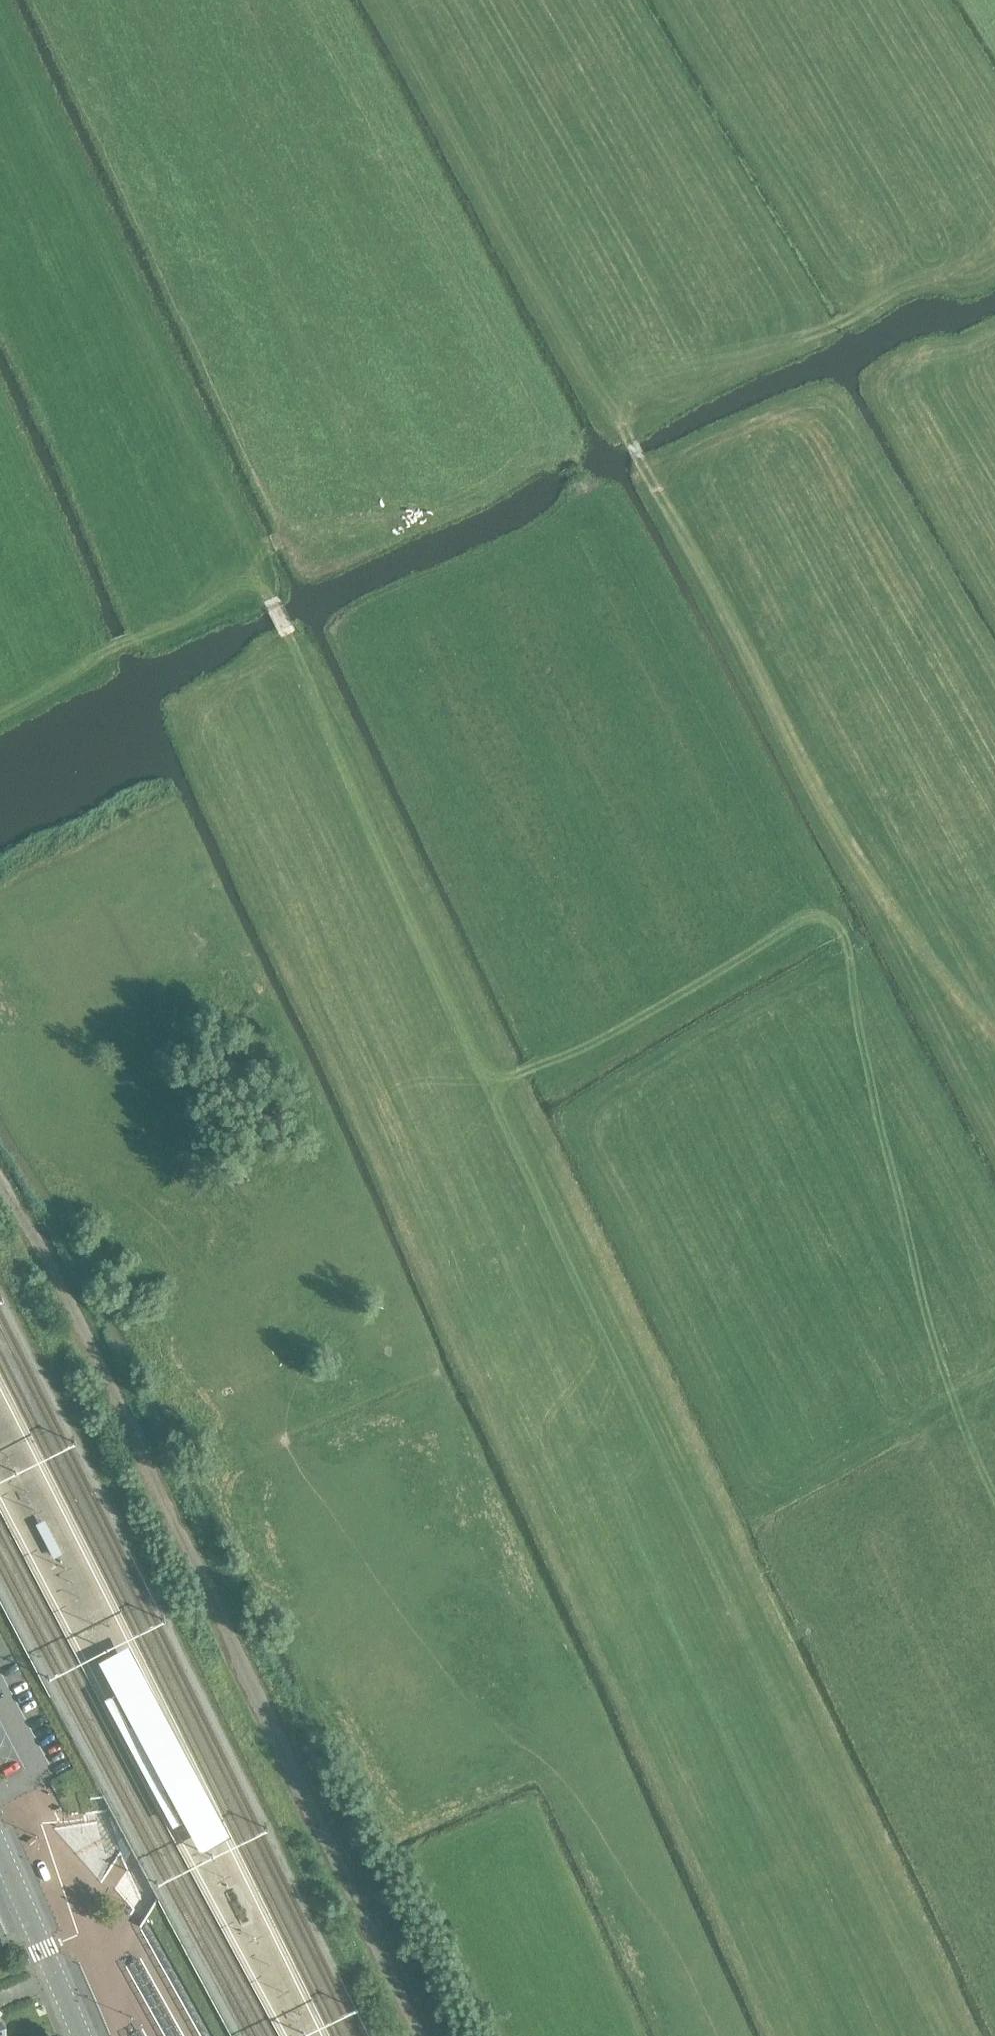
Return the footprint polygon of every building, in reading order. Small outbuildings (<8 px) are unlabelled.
[(131,1643),(101,1657),(144,1746),(154,1741),(157,1746),(172,1739),(167,1729),(171,1727),(131,1643)] [(189,1794),(178,1800),(183,1810),(189,1807),(194,1803),(189,1794)] [(189,1821),(202,1847),(229,1832),(210,1797),(200,1802),(206,1812),(189,1821)] [(148,1925),(141,1931),(153,1951),(201,2035),(210,2035),(148,1925)]
